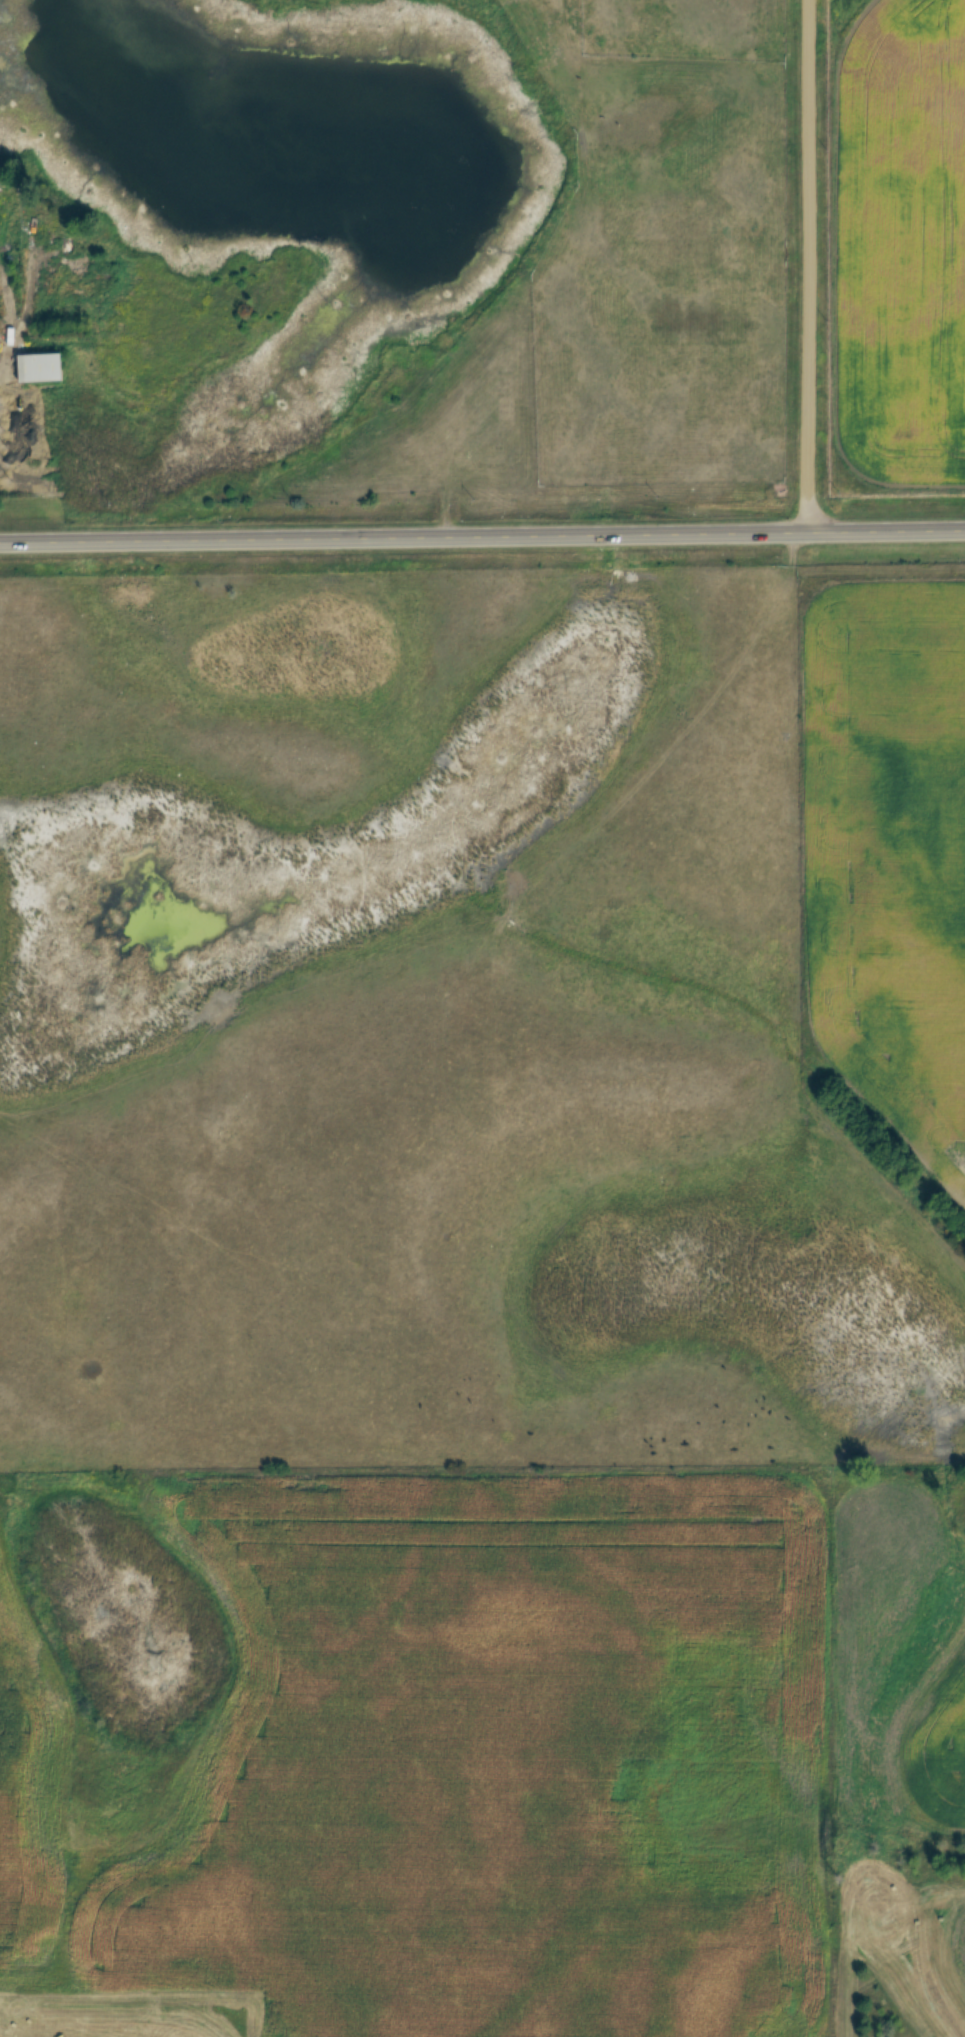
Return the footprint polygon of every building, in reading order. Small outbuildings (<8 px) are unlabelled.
[(64,383),(63,355),(20,355),(21,383),(64,383)]
